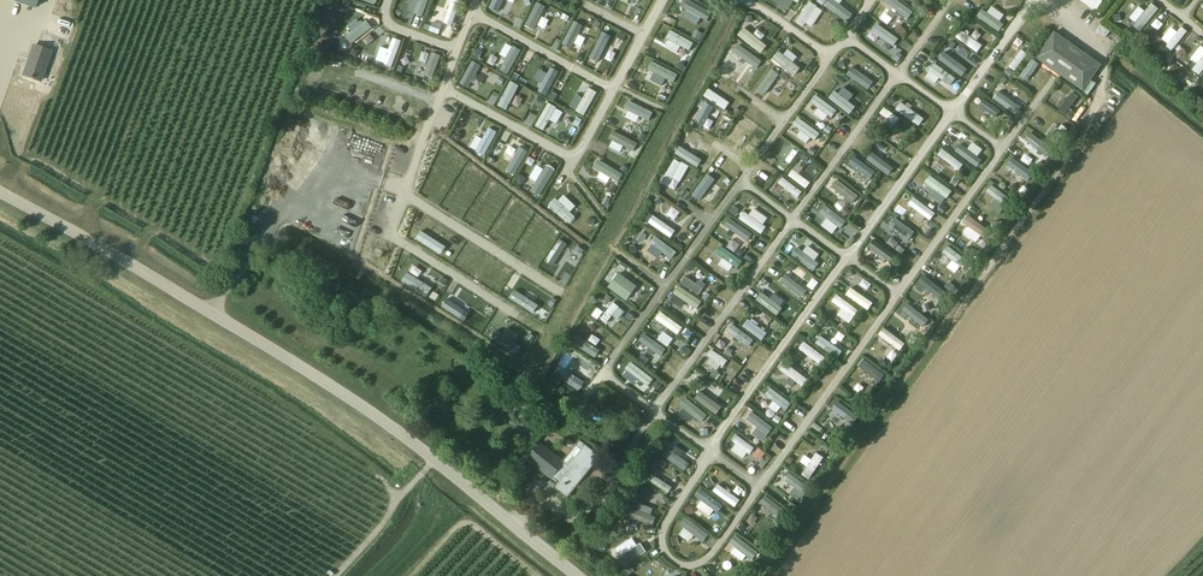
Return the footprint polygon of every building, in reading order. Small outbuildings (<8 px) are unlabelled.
[(413,13),(420,16),(428,0),(418,0),(413,13)] [(444,23),(453,26),(462,0),(452,0),(444,23)] [(490,8),(498,13),(505,0),(495,0),(490,8)] [(809,0),(795,21),(803,26),(805,23),(811,27),(823,10),(809,0)] [(824,4),(846,22),(854,12),(839,0),(827,0),(824,4)] [(913,12),(897,0),(886,0),(884,3),(907,20),(913,12)] [(1101,1),(1102,0),(1078,0),(1094,11),(1101,1)] [(714,15),(688,2),(684,9),(710,23),(714,15)] [(1140,30),(1158,8),(1150,2),(1144,10),(1138,6),(1127,20),(1140,30)] [(544,7),(536,3),(523,27),(531,31),(544,7)] [(986,12),(982,9),(976,16),(998,32),(1003,24),(999,21),(1004,15),(991,6),(986,12)] [(879,20),(889,24),(892,16),(882,12),(879,20)] [(1151,25),(1158,30),(1163,24),(1156,18),(1151,25)] [(373,29),(367,21),(346,36),(351,44),(373,29)] [(582,25),(574,21),(561,45),(569,49),(582,25)] [(868,31),(893,46),(898,37),(873,23),(868,31)] [(1173,23),(1160,39),(1172,50),(1185,33),(1173,23)] [(761,52),(766,45),(742,27),(737,34),(761,52)] [(955,37),(977,53),(982,45),(960,30),(955,37)] [(1035,58),(1083,91),(1101,65),(1053,32),(1035,58)] [(611,37),(603,33),(591,57),(599,61),(611,37)] [(696,46),(669,33),(665,40),(692,54),(696,46)] [(369,34),(361,40),(366,46),(374,40),(369,34)] [(401,40),(392,37),(384,61),(392,66),(401,40)] [(742,47),(734,43),(724,62),(732,66),(742,47)] [(519,49),(511,45),(499,69),(507,73),(519,49)] [(1189,57),(1196,63),(1191,68),(1198,75),(1202,69),(1202,47),(1200,45),(1189,57)] [(1008,67),(1014,72),(1026,54),(1020,49),(1008,67)] [(440,56),(432,52),(424,75),(433,78),(440,56)] [(800,69),(778,52),(773,59),(794,76),(800,69)] [(958,73),(962,66),(942,52),(937,59),(958,73)] [(1025,84),(1036,66),(1029,61),(1018,79),(1025,84)] [(479,66),(471,62),(459,86),(467,90),(479,66)] [(678,76),(651,62),(647,70),(674,83),(678,76)] [(934,85),(938,80),(949,89),(956,79),(934,62),(923,76),(934,85)] [(849,65),(843,75),(869,90),(874,81),(849,65)] [(558,72),(550,68),(538,92),(546,96),(558,72)] [(778,76),(770,71),(757,89),(765,94),(778,76)] [(1181,85),(1189,88),(1192,79),(1184,77),(1181,85)] [(709,86),(716,90),(721,83),(713,79),(709,86)] [(517,86),(509,82),(497,106),(505,110),(517,86)] [(853,106),(860,93),(848,86),(837,106),(856,116),(860,109),(853,106)] [(724,110),(729,103),(708,87),(702,95),(724,110)] [(596,93),(588,88),(576,112),(584,117),(596,93)] [(1069,90),(1058,110),(1066,115),(1078,95),(1069,90)] [(1013,113),(1018,106),(998,93),(994,100),(1013,113)] [(808,101),(817,107),(812,113),(825,122),(835,108),(814,94),(808,101)] [(983,98),(978,105),(995,118),(1000,110),(983,98)] [(653,115),(629,101),(624,109),(648,123),(653,115)] [(918,126),(924,118),(900,101),(894,109),(918,126)] [(713,105),(706,102),(693,126),(700,130),(713,105)] [(555,109),(547,105),(535,129),(543,133),(555,109)] [(883,106),(878,113),(886,118),(883,121),(891,127),(899,118),(883,106)] [(751,118),(745,114),(730,136),(737,140),(751,118)] [(791,126),(811,142),(818,133),(798,117),(791,126)] [(1056,142),(1067,130),(1061,124),(1057,129),(1053,125),(1046,133),(1056,142)] [(496,133),(488,129),(476,153),(484,157),(496,133)] [(639,148),(611,132),(606,140),(633,156),(639,148)] [(700,136),(693,132),(680,157),(687,160),(700,136)] [(1035,136),(1020,157),(1027,162),(1043,141),(1035,136)] [(973,153),(978,147),(966,137),(955,151),(974,167),(980,159),(973,153)] [(526,152),(518,148),(506,172),(514,176),(526,152)] [(940,149),(935,157),(958,172),(964,164),(940,149)] [(895,164),(874,150),(867,161),(888,174),(895,164)] [(783,172),(791,161),(780,154),(777,159),(769,154),(765,160),(783,172)] [(851,156),(843,169),(860,180),(868,168),(851,156)] [(1005,164),(1010,166),(1006,173),(1021,182),(1029,169),(1010,157),(1005,164)] [(680,164),(673,160),(660,185),(667,188),(680,164)] [(624,177),(597,161),(592,169),(618,185),(624,177)] [(554,171),(546,167),(534,191),(542,195),(554,171)] [(792,169),(787,175),(805,189),(810,182),(792,169)] [(929,175),(923,182),(946,199),(952,192),(929,175)] [(776,183),(797,198),(802,192),(782,176),(776,183)] [(832,178),(826,186),(851,204),(857,195),(832,178)] [(991,185),(985,191),(1000,203),(1005,196),(991,185)] [(716,202),(696,188),(692,195),(711,208),(716,202)] [(929,221),(935,213),(913,196),(907,204),(929,221)] [(575,218),(555,198),(549,205),(569,224),(575,218)] [(839,230),(846,221),(818,200),(812,209),(825,219),(820,225),(831,233),(835,227),(839,230)] [(673,219),(678,210),(669,205),(664,214),(673,219)] [(766,228),(744,211),(739,218),(760,235),(766,228)] [(966,213),(960,220),(981,237),(987,230),(966,213)] [(882,222),(900,234),(904,227),(887,215),(882,222)] [(675,230),(652,216),(647,224),(670,238),(675,230)] [(752,235),(732,221),(727,228),(747,242),(752,235)] [(446,246),(420,230),(415,238),(441,255),(446,246)] [(676,253),(654,238),(650,244),(672,259),(676,253)] [(568,246),(559,240),(544,262),(553,268),(568,246)] [(889,261),(893,253),(872,241),(868,249),(889,261)] [(742,261),(721,246),(715,254),(737,269),(742,261)] [(819,264),(796,248),(791,256),(814,271),(819,264)] [(948,259),(937,277),(945,282),(956,263),(948,259)] [(849,268),(844,274),(855,282),(860,276),(849,268)] [(432,288),(406,272),(401,280),(426,296),(432,288)] [(637,287),(617,273),(607,288),(626,302),(637,287)] [(920,273),(914,282),(938,297),(943,289),(920,273)] [(806,291),(785,276),(780,282),(801,298),(806,291)] [(702,289),(685,278),(680,284),(697,295),(702,289)] [(812,290),(818,283),(812,278),(806,286),(812,290)] [(701,303),(678,286),(673,293),(696,310),(701,303)] [(850,287),(844,295),(867,311),(873,302),(850,287)] [(539,306),(513,290),(508,298),(534,314),(539,306)] [(783,308),(761,293),(756,301),(777,316),(783,308)] [(830,301),(840,309),(836,314),(847,323),(857,310),(836,293),(830,301)] [(473,315),(447,299),(442,307),(467,324),(473,315)] [(902,301),(896,309),(917,326),(924,318),(902,301)] [(623,311),(611,303),(605,312),(617,320),(623,311)] [(683,327),(660,312),(655,320),(677,335),(683,327)] [(768,323),(771,317),(763,313),(760,320),(768,323)] [(767,334),(748,320),(743,326),(762,340),(767,334)] [(747,335),(727,322),(722,329),(742,343),(747,335)] [(906,338),(913,327),(906,323),(899,334),(906,338)] [(899,352),(905,342),(881,328),(875,338),(899,352)] [(663,331),(656,339),(667,347),(673,339),(663,331)] [(667,349),(645,334),(640,341),(661,357),(667,349)] [(839,361),(845,354),(822,336),(817,344),(839,361)] [(590,346),(591,344),(581,337),(575,347),(597,362),(602,354),(590,346)] [(803,341),(797,349),(818,366),(825,358),(803,341)] [(727,362),(710,349),(705,356),(722,369),(727,362)] [(856,368),(879,382),(886,372),(863,357),(856,368)] [(653,379),(631,362),(626,369),(648,386),(653,379)] [(801,387),(807,379),(784,362),(778,370),(801,387)] [(586,383),(570,373),(566,379),(583,389),(586,383)] [(710,381),(705,387),(714,392),(718,386),(710,381)] [(779,417),(790,404),(770,387),(759,401),(779,417)] [(719,407),(700,392),(695,399),(714,413),(719,407)] [(707,415),(685,398),(679,407),(701,424),(707,415)] [(837,401),(831,409),(852,424),(857,416),(837,401)] [(759,427),(764,420),(745,407),(740,414),(759,427)] [(743,460),(753,447),(738,436),(728,448),(743,460)] [(548,483),(555,488),(554,488),(567,498),(601,457),(580,441),(564,462),(541,443),(528,460),(551,479),(548,483)] [(690,463),(674,452),(667,447),(662,455),(684,471),(690,463)] [(760,460),(764,453),(757,448),(752,455),(760,460)] [(811,459),(804,454),(798,462),(805,467),(800,474),(808,480),(823,458),(815,452),(811,459)] [(775,483),(799,501),(809,487),(785,469),(775,483)] [(655,472),(648,483),(665,494),(672,482),(655,472)] [(733,508),(740,500),(718,483),(712,491),(733,508)] [(700,487),(693,495),(700,501),(695,507),(710,520),(722,507),(700,487)] [(773,515),(780,507),(765,494),(758,502),(773,515)] [(702,542),(708,534),(687,520),(682,528),(702,542)] [(734,535),(724,549),(747,565),(756,550),(734,535)] [(646,552),(641,543),(636,545),(633,538),(615,547),(623,564),(646,552)]
